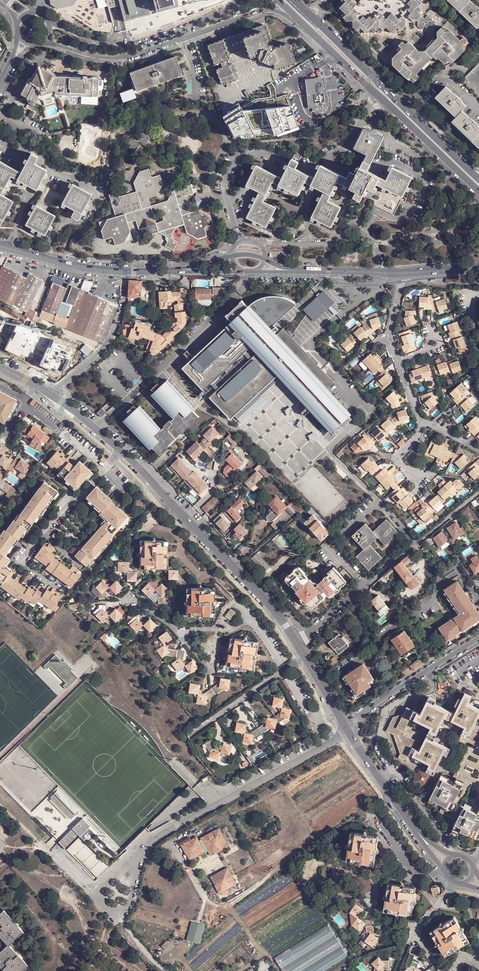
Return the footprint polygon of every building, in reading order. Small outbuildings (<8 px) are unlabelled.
[(79,0),(77,0),(73,5),(59,8),(52,4),(52,0),(50,0),(51,6),(58,10),(74,7),(79,0)] [(52,4),(59,8),(73,5),(77,0),(52,0),(52,4)] [(107,1),(108,4),(109,4),(110,9),(119,7),(118,0),(107,0),(107,1)] [(125,20),(150,14),(147,0),(119,0),(125,20)] [(157,13),(204,0),(153,0),(157,13)] [(344,15),(338,9),(344,2),(342,0),(340,0),(331,10),(353,32),(355,32),(351,28),(351,22),(345,22),(342,18),(344,15)] [(352,8),(355,5),(352,2),(354,0),(342,0),(344,2),(338,9),(344,15),(345,16),(352,8)] [(372,3),(369,0),(354,0),(352,2),(355,5),(352,8),(357,13),(355,15),(356,15),(354,17),(358,21),(361,17),(364,21),(368,17),(371,20),(374,17),(378,20),(381,17),(384,20),(390,14),(397,20),(400,17),(403,20),(406,18),(409,14),(406,11),(409,8),(406,5),(409,1),(408,0),(374,0),(372,3)] [(409,1),(406,5),(409,8),(406,11),(409,14),(406,18),(410,21),(416,21),(420,17),(417,14),(420,11),(417,8),(420,4),(418,3),(417,1),(418,0),(408,0),(409,1)] [(470,0),(448,0),(478,29),(478,28),(478,9),(470,0)] [(378,28),(378,20),(374,17),(371,20),(368,17),(364,21),(361,17),(358,21),(354,17),(356,15),(355,15),(357,13),(352,8),(345,16),(344,15),(342,18),(345,22),(351,22),(351,28),(355,32),(358,28),(360,30),(365,35),(371,28),(375,31),(378,28)] [(404,27),(403,20),(400,17),(397,20),(390,14),(384,20),(381,17),(378,20),(378,28),(381,31),(384,28),(391,34),(395,31),(397,28),(400,31),(404,27)] [(420,17),(416,21),(416,27),(420,30),(423,27),(426,31),(433,23),(426,17),(423,20),(420,17)] [(228,55),(246,48),(243,38),(262,31),(267,45),(272,44),(265,24),(207,45),(215,65),(221,63),(227,60),(229,59),(228,55)] [(463,46),(459,42),(449,33),(443,33),(439,30),(435,33),(436,39),(433,43),(426,49),(423,52),(417,52),(407,43),(404,46),(400,50),(397,53),(391,60),(391,66),(404,79),(411,79),(414,83),(418,79),(415,76),(421,69),(427,63),(432,58),(435,61),(437,59),(443,66),(446,64),(446,62),(447,64),(452,64),(463,52),(463,46)] [(250,58),(257,55),(260,49),(264,48),(274,53),(274,47),(272,44),(267,45),(262,31),(243,38),(246,48),(250,58)] [(426,49),(433,43),(431,41),(425,48),(426,49)] [(275,56),(273,63),(276,70),(283,67),(296,63),(288,42),(274,47),(274,53),(275,56)] [(268,64),(273,63),(275,56),(274,53),(264,48),(260,49),(257,55),(259,60),(268,64)] [(181,75),(174,57),(140,69),(146,88),(181,75)] [(429,64),(427,63),(421,69),(422,71),(429,64)] [(461,81),(478,98),(478,63),(461,81)] [(229,65),(223,67),(216,70),(222,85),(238,79),(233,64),(229,65)] [(30,99),(36,102),(39,95),(53,91),(56,91),(56,95),(98,97),(98,96),(101,95),(102,80),(99,78),(99,77),(87,76),(87,75),(83,74),(80,73),(80,76),(55,74),(38,66),(29,83),(27,81),(21,94),(27,97),(27,100),(30,99)] [(274,81),(275,81),(276,81),(285,74),(283,67),(276,70),(277,71),(273,73),(274,77),(276,76),(276,77),(277,78),(275,79),(275,80),(274,81)] [(315,80),(308,81),(311,111),(317,110),(317,115),(325,115),(325,109),(330,109),(329,95),(327,95),(326,81),(315,82),(315,80)] [(461,81),(460,83),(478,101),(478,98),(461,81)] [(272,85),(223,117),(233,139),(277,136),(299,128),(287,95),(276,98),(275,89),(272,85)] [(119,91),(122,100),(136,96),(133,86),(119,91)] [(463,110),(465,108),(460,103),(461,102),(456,97),(455,98),(445,88),(435,99),(455,119),(461,112),(463,110)] [(450,123),(478,152),(478,130),(476,127),(477,127),(472,122),(472,123),(461,112),(455,119),(450,123)] [(366,158),(372,161),(373,160),(384,138),(376,135),(370,132),(364,129),(354,148),(367,155),(366,156),(366,157),(366,158)] [(127,146),(136,151),(140,143),(146,146),(150,137),(142,132),(137,141),(132,138),(127,146)] [(8,211),(13,201),(0,194),(4,187),(6,184),(7,181),(9,178),(11,175),(17,179),(20,180),(24,182),(27,184),(36,189),(40,182),(43,176),(45,173),(47,170),(34,163),(37,157),(31,153),(27,160),(25,163),(20,172),(0,161),(0,225),(6,214),(8,211)] [(367,171),(372,161),(366,158),(361,169),(359,172),(358,175),(351,172),(348,178),(348,187),(351,188),(357,191),(354,198),(361,201),(364,194),(366,191),(368,187),(374,190),(376,187),(377,184),(384,187),(387,189),(391,191),(393,192),(403,197),(407,190),(408,187),(413,177),(393,168),(391,172),(387,180),(367,171)] [(348,187),(348,178),(321,165),(321,166),(320,169),(315,178),(296,169),(297,166),(299,162),(293,159),(291,162),(289,166),(288,169),(283,178),(257,166),(255,169),(247,185),(248,185),(251,187),(260,192),(257,199),(255,202),(253,205),(252,208),(247,217),(254,221),(257,223),(267,227),(277,208),(264,201),(267,194),(268,191),(269,189),(271,186),(273,182),(280,185),(283,187),(286,189),(289,190),(299,195),(302,188),(304,185),(306,182),(313,185),(316,187),(325,191),(321,198),(320,201),(312,218),(316,219),(319,221),(322,223),(332,227),(335,220),(337,217),(341,208),(328,201),(331,195),(333,192),(335,188),(336,185),(338,182),(348,187)] [(108,191),(109,196),(116,216),(107,219),(104,225),(101,230),(104,239),(111,237),(113,238),(116,245),(125,242),(127,238),(130,232),(127,223),(136,220),(139,229),(150,235),(159,232),(166,236),(166,237),(166,238),(167,240),(168,241),(170,242),(171,242),(173,241),(173,240),(174,238),(173,236),(173,235),(172,234),(176,227),(184,224),(187,233),(198,239),(207,236),(205,229),(206,227),(213,225),(210,216),(199,210),(190,213),(185,196),(194,193),(191,184),(183,186),(174,189),(168,201),(150,206),(148,198),(157,195),(163,184),(160,175),(153,177),(151,176),(149,169),(140,171),(134,183),(137,191),(120,197),(117,188),(108,191)] [(66,196),(40,182),(36,189),(43,193),(55,199),(62,203),(66,196)] [(71,187),(66,196),(62,203),(65,205),(75,210),(72,216),(78,220),(82,212),(83,209),(85,206),(87,203),(92,194),(73,184),(72,184),(71,187)] [(55,199),(43,193),(40,199),(36,205),(42,209),(46,202),(55,199)] [(198,207),(202,200),(195,196),(191,203),(198,207)] [(42,209),(36,205),(35,206),(34,209),(32,212),(30,215),(26,224),(32,228),(35,230),(38,231),(41,233),(45,235),(48,228),(50,225),(55,216),(42,209)] [(104,225),(107,219),(99,222),(100,226),(101,230),(104,225)] [(178,242),(173,240),(173,241),(171,242),(170,242),(168,241),(166,246),(174,250),(178,242)] [(3,267),(0,273),(0,300),(13,306),(14,304),(28,311),(30,307),(44,280),(30,273),(27,278),(3,267)] [(136,280),(129,280),(128,297),(136,297),(136,293),(141,293),(142,281),(141,281),(136,280)] [(54,282),(42,310),(55,316),(56,313),(57,313),(65,317),(69,307),(61,304),(67,288),(54,282)] [(73,305),(80,288),(71,285),(65,302),(73,305)] [(322,286),(302,306),(313,317),(327,303),(330,300),(333,297),(322,286)] [(173,290),(171,291),(166,291),(159,292),(161,309),(168,308),(168,301),(173,300),(174,301),(178,300),(178,304),(184,303),(187,303),(186,295),(186,287),(181,288),(181,291),(173,292),(173,290)] [(214,295),(221,295),(227,289),(227,290),(230,287),(214,287),(214,295)] [(69,318),(65,327),(100,342),(106,335),(118,304),(80,288),(73,305),(69,318)] [(212,289),(197,288),(197,298),(198,298),(211,299),(212,289)] [(195,355),(182,369),(231,419),(235,415),(238,418),(265,391),(258,383),(274,359),(286,370),(338,424),(339,424),(341,426),(356,411),(354,409),(354,408),(329,383),(336,376),(309,348),(306,350),(290,334),(276,319),(295,300),(291,298),(286,296),(281,294),(276,293),(272,293),(268,293),(265,294),(259,295),(253,298),(250,299),(247,301),(244,304),(238,299),(222,315),(235,327),(234,328),(228,322),(224,326),(195,355)] [(433,309),(433,299),(430,299),(430,297),(421,297),(421,302),(421,306),(426,307),(426,309),(433,309)] [(434,299),(433,299),(433,309),(440,310),(441,313),(445,312),(445,310),(449,308),(446,299),(438,302),(437,301),(434,300),(434,299)] [(337,308),(330,300),(327,303),(334,310),(337,308)] [(184,311),(184,303),(178,304),(175,304),(176,312),(184,311)] [(55,316),(42,310),(40,316),(53,322),(55,316)] [(407,326),(416,323),(413,315),(415,314),(415,310),(406,310),(406,317),(403,318),(404,322),(405,322),(407,326)] [(186,311),(184,311),(176,312),(176,317),(178,318),(178,321),(177,323),(181,327),(178,331),(172,326),(163,336),(164,336),(163,339),(160,349),(162,350),(169,343),(171,345),(177,339),(175,337),(188,323),(186,311)] [(55,316),(53,322),(65,327),(69,318),(65,317),(57,313),(56,313),(55,316)] [(27,328),(33,319),(25,314),(19,323),(25,327),(27,328)] [(371,322),(365,327),(372,334),(374,332),(377,330),(376,328),(381,326),(378,318),(370,320),(371,322)] [(181,327),(177,323),(175,321),(172,326),(178,331),(181,327)] [(159,353),(160,349),(163,339),(164,336),(163,336),(161,335),(160,334),(150,330),(151,327),(137,322),(134,329),(133,328),(130,336),(134,338),(139,340),(141,336),(150,339),(154,341),(151,350),(153,351),(157,353),(159,353)] [(25,327),(19,323),(17,328),(22,331),(25,327)] [(448,338),(459,334),(458,331),(460,331),(457,323),(448,326),(449,330),(446,332),(448,338)] [(192,353),(195,355),(224,326),(221,324),(192,353)] [(365,327),(365,326),(362,329),(361,327),(354,333),(361,341),(364,338),(366,339),(372,334),(365,327)] [(414,332),(413,329),(400,334),(401,336),(403,336),(406,343),(403,344),(404,346),(403,346),(405,352),(410,350),(410,351),(417,348),(412,333),(414,332)] [(309,348),(292,331),(290,334),(306,350),(309,348)] [(459,334),(448,338),(450,346),(454,345),(456,349),(457,349),(459,353),(467,350),(466,346),(465,346),(462,338),(460,338),(459,334)] [(353,351),(359,345),(350,335),(347,338),(346,337),(339,343),(348,352),(351,349),(353,351)] [(185,351),(182,354),(188,360),(191,357),(185,351)] [(362,361),(368,367),(379,357),(377,354),(373,358),(369,354),(362,361)] [(379,357),(368,367),(374,374),(377,371),(380,375),(384,371),(378,364),(382,360),(379,357)] [(286,370),(274,359),(258,383),(265,391),(286,370)] [(447,363),(446,361),(441,363),(440,359),(436,361),(441,375),(450,372),(447,363)] [(450,372),(450,373),(454,372),(454,373),(462,370),(459,361),(454,363),(454,360),(447,363),(450,372)] [(419,364),(424,378),(433,375),(429,365),(425,367),(424,363),(419,364)] [(416,381),(424,378),(419,364),(416,366),(418,369),(413,371),(414,374),(416,381)] [(379,380),(376,382),(382,389),(392,381),(389,377),(390,377),(384,371),(380,375),(377,378),(379,380)] [(131,414),(124,420),(151,449),(152,447),(159,454),(166,447),(199,417),(193,410),(194,408),(167,379),(161,386),(154,392),(152,394),(173,417),(161,428),(139,406),(137,408),(131,414)] [(158,383),(151,389),(154,392),(161,386),(158,383)] [(461,383),(457,387),(449,394),(453,398),(451,399),(456,404),(469,392),(461,383)] [(2,422),(5,418),(7,419),(16,402),(17,400),(0,391),(0,420),(2,422)] [(386,398),(392,405),(397,400),(400,397),(397,394),(396,395),(393,392),(386,398)] [(433,392),(425,395),(427,402),(425,403),(431,409),(438,403),(433,397),(434,396),(433,392)] [(477,402),(469,392),(456,404),(461,409),(463,408),(466,412),(477,402)] [(315,403),(312,400),(306,406),(309,409),(315,403)] [(390,406),(392,411),(400,407),(400,406),(397,400),(392,405),(390,406)] [(18,403),(16,402),(7,419),(9,420),(18,403)] [(134,405),(127,411),(131,414),(137,408),(134,405)] [(102,408),(97,412),(102,417),(106,412),(102,408)] [(397,415),(393,419),(399,426),(400,424),(404,423),(403,421),(409,419),(406,411),(397,414),(397,415)] [(478,429),(478,421),(475,416),(467,423),(471,427),(469,429),(473,434),(478,429)] [(399,426),(393,419),(392,419),(391,419),(388,422),(387,420),(381,425),(388,433),(391,431),(392,432),(399,426)] [(28,433),(33,426),(27,422),(22,429),(28,433)] [(30,444),(41,451),(44,445),(39,442),(42,439),(47,442),(50,437),(44,434),(45,433),(33,425),(33,426),(28,433),(34,438),(33,440),(30,444)] [(370,433),(368,435),(376,443),(379,440),(379,441),(383,438),(384,437),(385,438),(390,434),(388,433),(381,425),(379,427),(377,425),(374,428),(376,430),(372,433),(371,432),(370,433)] [(197,441),(187,451),(194,459),(204,450),(209,456),(213,453),(208,448),(213,444),(211,442),(220,434),(214,427),(204,435),(206,438),(202,441),(199,444),(197,441)] [(228,437),(227,438),(235,445),(238,441),(231,434),(228,437)] [(375,444),(367,436),(364,439),(363,438),(357,444),(363,451),(367,448),(369,450),(375,444)] [(431,440),(424,455),(427,457),(429,454),(438,458),(444,444),(439,442),(437,447),(433,445),(434,441),(431,440)] [(451,462),(454,454),(444,450),(446,445),(444,444),(438,458),(445,461),(447,456),(451,458),(450,462),(451,462)] [(0,449),(0,459),(1,460),(0,461),(0,466),(3,465),(6,467),(9,469),(15,460),(11,457),(10,459),(7,456),(5,455),(6,453),(7,451),(2,447),(0,449)] [(230,450),(227,453),(230,456),(226,460),(230,463),(225,467),(225,473),(227,476),(235,468),(236,469),(242,463),(233,452),(230,450)] [(59,454),(56,451),(46,462),(52,468),(54,465),(60,471),(58,472),(62,475),(66,479),(76,488),(85,477),(91,471),(79,461),(74,466),(68,461),(71,458),(68,455),(65,459),(62,456),(64,454),(61,452),(59,454)] [(461,457),(454,454),(451,462),(454,463),(455,462),(461,469),(468,463),(464,459),(466,458),(463,455),(461,457)] [(17,457),(15,460),(9,469),(13,472),(17,468),(26,474),(31,466),(22,460),(17,457)] [(177,474),(186,465),(179,458),(170,466),(177,474)] [(367,471),(370,474),(371,473),(377,467),(372,461),(371,461),(368,458),(360,466),(365,472),(367,471)] [(269,474),(259,464),(254,468),(257,471),(245,482),(251,489),(252,487),(258,482),(265,475),(267,476),(269,474)] [(474,464),(467,470),(469,473),(467,475),(473,482),(478,476),(478,473),(477,471),(478,469),(474,464)] [(186,465),(177,474),(179,476),(181,475),(185,479),(186,478),(192,472),(186,465)] [(377,467),(371,473),(374,477),(375,476),(381,482),(392,472),(389,469),(385,473),(383,469),(382,470),(378,466),(377,467)] [(227,476),(228,477),(236,469),(235,468),(227,476)] [(192,472),(186,478),(191,483),(189,485),(192,488),(202,479),(193,471),(192,472)] [(381,482),(379,484),(382,487),(383,485),(387,489),(390,486),(392,488),(396,484),(392,480),(391,479),(393,477),(395,475),(392,472),(381,482)] [(0,478),(0,489),(7,494),(0,503),(0,514),(1,515),(19,492),(0,478)] [(444,480),(441,482),(451,493),(455,490),(458,487),(459,489),(464,484),(459,479),(456,478),(453,482),(451,480),(447,483),(444,480)] [(74,489),(76,488),(66,479),(65,481),(74,489)] [(202,479),(192,488),(202,498),(207,493),(208,486),(202,479)] [(56,490),(44,482),(20,515),(19,513),(7,530),(5,529),(0,535),(0,579),(4,581),(2,583),(1,585),(19,599),(21,597),(28,602),(29,600),(35,604),(39,600),(51,609),(60,597),(57,594),(59,592),(53,588),(50,592),(47,589),(46,590),(43,588),(41,592),(34,587),(32,589),(26,584),(24,586),(18,581),(19,579),(16,577),(15,579),(11,577),(14,573),(11,570),(12,569),(6,564),(10,558),(5,554),(7,551),(17,538),(18,539),(20,536),(30,522),(32,523),(34,520),(44,507),(56,490)] [(451,493),(441,482),(438,485),(441,488),(437,492),(438,493),(436,495),(443,503),(446,501),(444,499),(451,493)] [(116,527),(118,525),(126,515),(110,500),(111,499),(96,486),(86,496),(92,502),(102,510),(100,512),(105,517),(100,523),(102,524),(75,555),(85,565),(87,562),(91,559),(93,556),(110,537),(113,534),(111,532),(116,527)] [(391,493),(389,495),(391,498),(392,497),(398,504),(399,503),(405,497),(410,493),(406,488),(403,490),(402,491),(400,489),(398,486),(394,490),(391,493)] [(58,492),(56,490),(44,507),(46,508),(58,492)] [(405,497),(399,503),(405,509),(413,502),(410,499),(413,495),(410,493),(405,497)] [(425,503),(432,510),(435,508),(436,509),(443,503),(436,495),(432,499),(430,498),(425,503)] [(206,506),(202,509),(207,513),(210,510),(220,501),(215,496),(206,506)] [(289,507),(288,505),(278,496),(276,498),(287,508),(289,507)] [(416,498),(415,499),(416,501),(418,503),(421,506),(425,503),(419,496),(416,498)] [(280,515),(287,508),(276,498),(270,504),(271,506),(270,507),(273,510),(280,515)] [(240,499),(228,511),(237,522),(243,517),(238,512),(243,507),(243,506),(245,504),(240,499)] [(410,510),(418,503),(416,501),(408,508),(410,510)] [(432,510),(425,503),(421,506),(419,509),(420,510),(417,513),(426,523),(434,516),(432,514),(434,513),(432,510)] [(275,521),(272,524),(278,530),(291,519),(296,514),(298,512),(290,504),(289,505),(288,505),(289,507),(287,508),(280,515),(273,521),(275,521)] [(46,508),(44,507),(34,520),(36,522),(46,508)] [(270,521),(273,521),(280,515),(273,510),(268,515),(268,519),(270,521)] [(330,531),(332,529),(315,512),(313,515),(330,531)] [(220,514),(214,520),(225,531),(231,525),(220,514)] [(126,515),(118,525),(120,527),(128,517),(126,515)] [(322,539),(330,531),(313,515),(305,522),(322,539)] [(399,532),(386,518),(374,530),(367,522),(353,535),(365,549),(357,556),(369,569),(381,557),(370,545),(378,537),(386,544),(399,532)] [(32,524),(32,523),(30,522),(20,536),(23,537),(32,524)] [(468,534),(463,526),(460,528),(456,522),(447,527),(454,539),(463,533),(465,536),(468,534)] [(240,523),(237,526),(235,528),(238,531),(232,536),(235,538),(241,537),(242,538),(248,532),(248,531),(240,523)] [(442,532),(434,539),(440,548),(449,542),(442,532)] [(110,537),(93,556),(95,558),(112,539),(110,537)] [(19,539),(18,539),(17,538),(7,551),(9,553),(19,539)] [(165,564),(169,564),(169,557),(172,554),(169,551),(169,545),(164,545),(164,540),(158,540),(156,538),(152,540),(145,540),(145,544),(141,545),(141,551),(138,554),(141,556),(141,564),(145,564),(145,568),(152,568),(154,571),(157,568),(164,569),(165,564)] [(57,553),(45,544),(35,557),(46,565),(57,553)] [(257,551),(252,556),(264,570),(270,565),(257,551)] [(409,556),(402,562),(405,565),(406,565),(413,561),(412,560),(412,559),(412,558),(410,555),(409,556)] [(476,556),(471,559),(473,563),(470,565),(475,573),(478,571),(478,560),(476,556)] [(72,586),(80,574),(53,557),(45,568),(72,586)] [(125,571),(128,576),(128,581),(137,581),(138,576),(142,572),(138,567),(133,571),(129,566),(129,562),(119,562),(119,571),(125,571)] [(412,590),(420,584),(414,576),(405,565),(402,562),(394,568),(396,570),(412,590)] [(170,578),(175,579),(184,588),(189,584),(179,574),(179,569),(174,569),(171,565),(169,564),(168,569),(166,571),(169,574),(170,578)] [(306,574),(300,568),(296,572),(297,573),(295,575),(294,576),(292,575),(289,579),(294,584),(295,583),(305,594),(307,596),(306,597),(310,601),(315,606),(328,594),(330,596),(333,592),(332,591),(334,589),(335,590),(341,585),(339,583),(341,581),(342,582),(345,579),(334,567),(328,572),(330,574),(327,576),(326,576),(325,576),(324,577),(324,578),(324,579),(319,584),(316,587),(313,583),(314,582),(311,579),(310,580),(305,575),(306,574)] [(385,579),(396,570),(394,568),(394,567),(383,577),(385,579)] [(107,597),(107,590),(108,590),(114,590),(117,593),(124,587),(117,580),(114,583),(107,584),(104,580),(97,587),(101,590),(100,597),(107,597)] [(457,581),(445,590),(446,592),(455,604),(456,606),(460,613),(458,614),(459,615),(439,628),(448,641),(463,630),(469,626),(468,625),(474,621),(475,622),(478,620),(478,614),(474,606),(457,581)] [(153,593),(159,593),(159,604),(166,604),(165,594),(169,590),(163,583),(159,587),(154,587),(150,583),(143,590),(149,597),(153,593)] [(199,588),(192,588),(192,592),(188,592),(187,599),(185,602),(187,605),(187,611),(192,611),(192,615),(198,615),(201,618),(204,615),(211,615),(211,611),(215,611),(215,604),(218,601),(216,598),(215,592),(212,592),(212,587),(204,587),(202,585),(199,588)] [(444,593),(452,606),(455,604),(446,592),(444,593)] [(305,594),(302,597),(303,599),(302,600),(306,604),(307,603),(310,601),(306,597),(307,596),(305,594)] [(388,608),(378,596),(371,602),(381,614),(388,608)] [(100,605),(100,612),(97,615),(103,622),(107,618),(113,618),(117,622),(123,615),(117,608),(114,611),(107,612),(107,605),(100,605)] [(232,609),(227,616),(232,619),(237,613),(236,612),(235,610),(232,609)] [(148,622),(141,622),(141,615),(134,614),(134,621),(131,625),(137,631),(144,625),(147,628),(151,632),(157,625),(151,618),(148,622)] [(463,630),(464,633),(478,623),(478,620),(475,622),(474,621),(468,625),(469,626),(463,630)] [(405,632),(392,640),(402,656),(416,647),(405,632)] [(183,652),(177,651),(166,650),(167,643),(171,641),(166,633),(158,638),(161,642),(160,648),(156,651),(161,659),(164,656),(171,657),(175,658),(175,662),(171,664),(177,672),(181,669),(187,670),(189,674),(197,669),(192,661),(187,664),(181,663),(183,652)] [(349,647),(339,635),(329,643),(339,655),(349,647)] [(241,640),(234,639),(233,644),(230,643),(229,649),(225,652),(227,655),(226,662),(230,663),(230,666),(236,668),(238,671),(241,669),(249,670),(249,666),(254,667),(255,660),(258,658),(256,654),(256,648),(253,647),(253,642),(246,641),(244,638),(241,640)] [(429,649),(424,653),(426,656),(429,660),(435,657),(429,649)] [(55,654),(44,666),(47,670),(50,667),(66,683),(63,686),(66,689),(78,678),(70,671),(72,669),(64,660),(62,662),(55,654)] [(426,656),(403,672),(405,675),(406,677),(429,660),(426,656)] [(330,663),(324,667),(326,672),(332,667),(337,663),(335,660),(330,663)] [(371,677),(363,664),(345,676),(349,683),(351,682),(355,687),(353,688),(357,695),(362,691),(370,686),(368,682),(366,680),(371,677)] [(206,701),(216,694),(223,689),(228,689),(229,680),(220,679),(219,684),(212,688),(202,696),(198,690),(199,686),(189,684),(188,693),(197,695),(195,704),(205,705),(206,701)] [(446,686),(443,688),(442,689),(441,691),(442,693),(443,695),(445,696),(447,695),(449,694),(450,692),(449,690),(446,686)] [(449,718),(466,726),(462,733),(469,736),(478,717),(478,707),(469,702),(472,697),(475,691),(467,687),(464,693),(465,693),(462,699),(459,698),(456,704),(459,706),(456,713),(453,712),(449,718)] [(357,698),(364,694),(362,691),(357,695),(353,688),(351,690),(357,698)] [(445,716),(449,710),(435,703),(437,699),(430,696),(422,713),(418,711),(415,718),(432,726),(428,734),(435,737),(445,716)] [(277,724),(285,718),(290,719),(292,709),(287,709),(283,703),(284,699),(275,697),(273,706),(278,707),(281,712),(272,718),(268,717),(267,722),(250,734),(246,729),(247,724),(237,722),(236,732),(241,733),(244,738),(243,743),(252,744),(254,740),(271,728),(276,728),(277,724)] [(387,730),(395,734),(401,753),(399,757),(406,761),(416,741),(406,735),(404,730),(411,716),(414,710),(407,706),(404,713),(400,720),(394,717),(387,730)] [(434,740),(427,737),(420,750),(417,749),(414,755),(431,764),(427,772),(434,775),(447,747),(434,740)] [(230,755),(233,746),(224,743),(222,748),(217,750),(212,741),(206,744),(211,753),(209,758),(218,761),(220,756),(225,754),(230,755)] [(413,780),(413,781),(421,785),(419,788),(426,791),(434,775),(427,772),(420,768),(413,780)] [(457,782),(443,775),(429,802),(436,805),(438,801),(445,805),(448,807),(451,800),(455,801),(458,795),(461,788),(465,780),(459,777),(457,782)] [(56,792),(51,796),(72,817),(77,813),(56,792)] [(448,807),(445,805),(441,812),(456,819),(458,820),(462,813),(465,815),(468,808),(455,801),(451,800),(448,807)] [(468,808),(465,815),(462,813),(458,820),(455,827),(452,833),(459,836),(462,830),(478,838),(478,813),(468,808)] [(84,817),(73,827),(81,835),(109,864),(118,854),(88,824),(90,823),(84,817)] [(90,823),(88,824),(118,854),(124,849),(122,847),(118,851),(90,823)] [(73,827),(59,842),(67,849),(81,835),(73,827)] [(220,829),(202,839),(212,856),(230,847),(220,829)] [(375,840),(376,835),(369,834),(366,831),(363,833),(356,832),(355,837),(351,836),(350,843),(347,845),(349,848),(348,855),(353,856),(352,860),(359,861),(361,864),(364,862),(371,863),(372,859),(376,860),(377,853),(381,850),(378,847),(379,841),(375,840)] [(191,841),(183,846),(191,861),(207,852),(200,840),(193,844),(191,841)] [(228,868),(212,877),(216,885),(233,876),(228,868)] [(233,876),(216,885),(221,894),(231,888),(231,887),(236,884),(236,885),(237,884),(233,876)] [(402,913),(409,915),(410,910),(414,911),(415,904),(418,902),(416,899),(417,892),(413,891),(414,887),(406,885),(404,882),(401,885),(394,884),(393,888),(389,887),(388,894),(385,897),(387,900),(386,906),(390,907),(389,911),(396,913),(399,916),(402,913)] [(366,926),(374,925),(373,919),(363,920),(362,914),(365,910),(357,904),(351,912),(355,915),(356,921),(353,925),(361,931),(364,927),(366,926)] [(0,916),(0,921),(17,939),(24,932),(4,912),(0,916)] [(441,945),(444,951),(448,949),(450,953),(456,949),(460,950),(461,946),(467,943),(464,939),(468,936),(465,931),(466,927),(462,926),(458,920),(454,922),(452,918),(446,922),(443,921),(442,925),(435,929),(438,933),(434,935),(438,941),(437,944),(441,945)] [(11,945),(17,939),(0,921),(0,934),(11,945)] [(205,927),(193,923),(188,941),(200,945),(205,927)] [(274,957),(283,970),(324,970),(348,956),(328,924),(274,957)] [(366,926),(367,927),(368,938),(366,941),(374,946),(380,939),(376,936),(374,925),(366,926)] [(11,945),(3,952),(13,962),(20,955),(11,945)] [(0,955),(0,963),(8,970),(23,970),(30,965),(20,955),(13,962),(3,952),(0,955)] [(427,970),(420,956),(410,952),(406,965),(407,969),(410,967),(414,957),(420,959),(417,970),(420,970),(424,970),(427,970)] [(392,967),(392,960),(382,960),(379,957),(372,963),(375,967),(375,970),(382,970),(382,967),(392,967)] [(406,969),(407,970),(420,970),(417,970),(420,959),(414,957),(410,967),(407,969),(406,969)]
